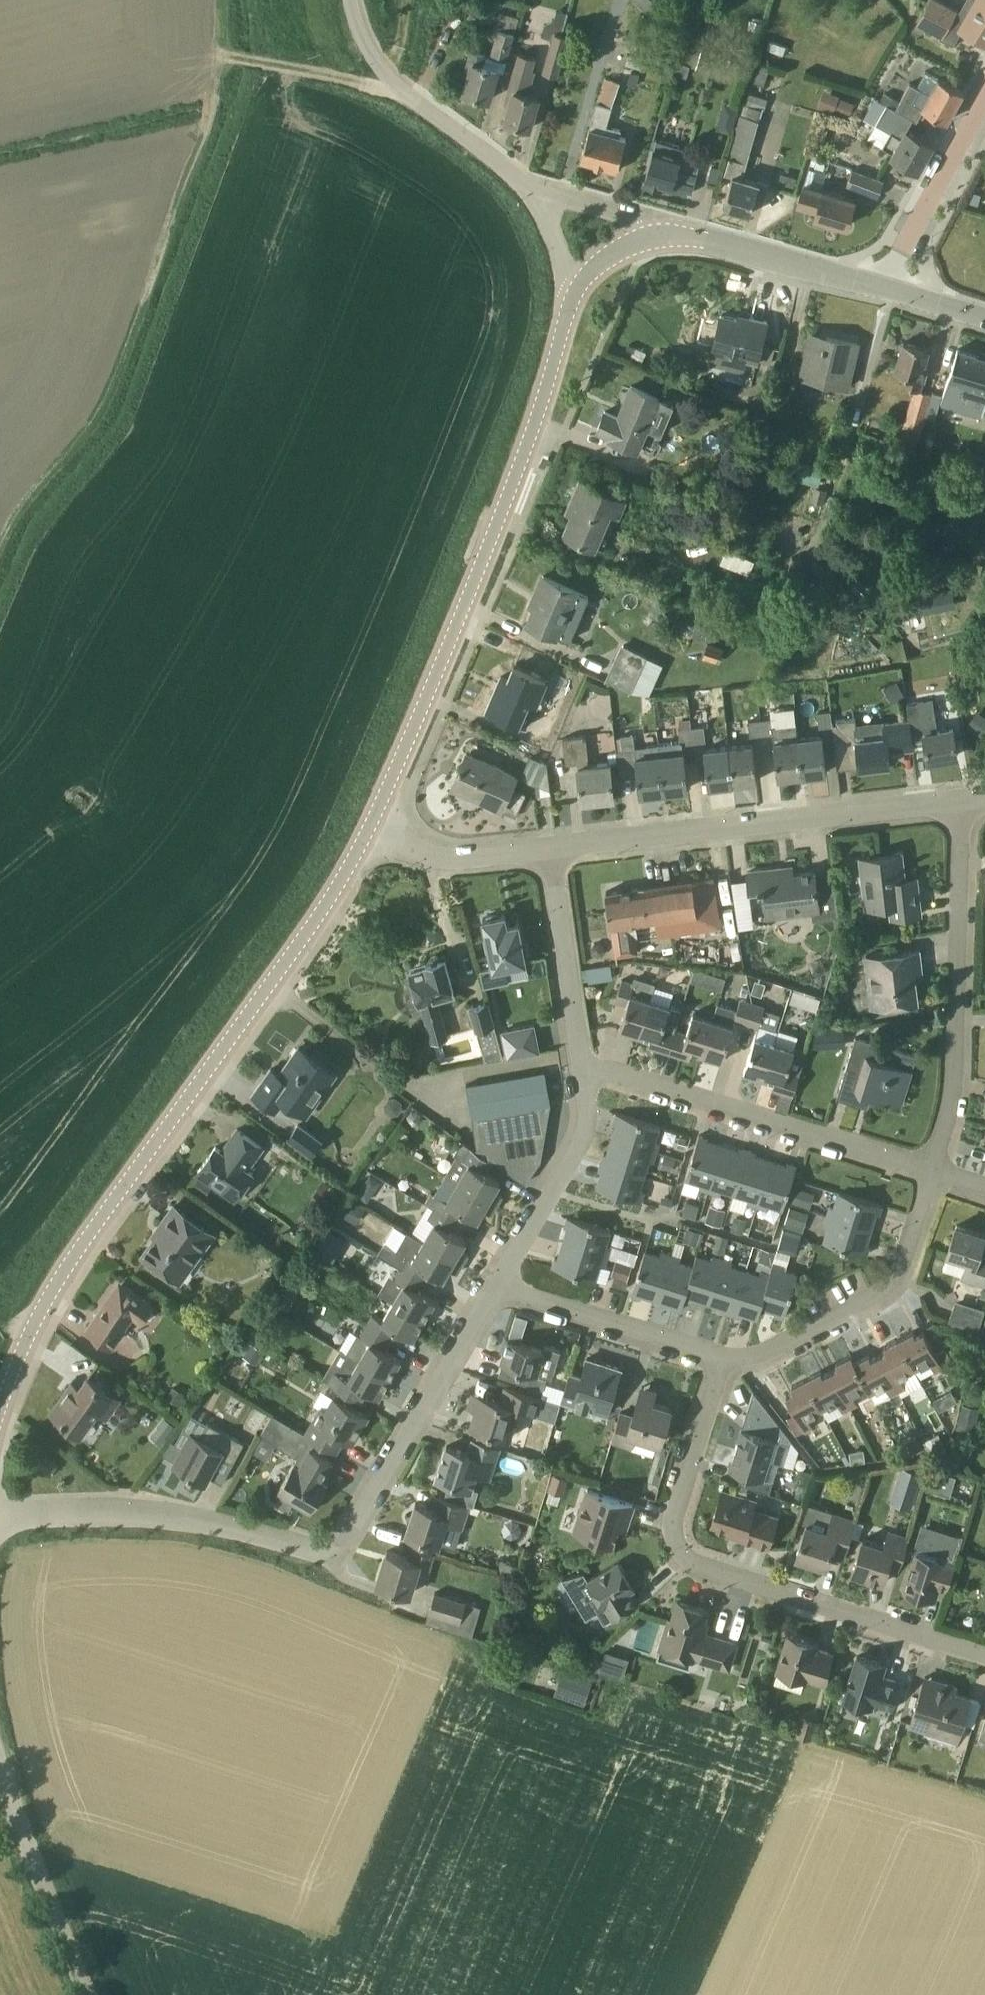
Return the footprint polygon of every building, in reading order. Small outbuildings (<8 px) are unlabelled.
[(655,1),(654,0),(634,0),(648,11),(655,1)] [(966,12),(945,0),(929,0),(918,18),(940,31),(938,34),(952,43),(961,27),(984,41),(984,0),(973,0),(966,12)] [(714,11),(697,6),(680,62),(697,67),(714,11)] [(489,99),(498,69),(503,70),(519,16),(500,11),(495,29),(497,30),(490,55),(472,50),(464,76),(468,77),(464,92),(489,99)] [(562,34),(563,31),(565,23),(553,19),(546,23),(542,36),(552,39),(543,72),(557,76),(568,35),(562,34)] [(530,127),(539,98),(527,94),(535,70),(532,69),(536,57),(519,53),(505,104),(509,105),(505,120),(517,124),(516,126),(518,129),(523,131),(527,128),(527,127),(530,127)] [(625,64),(645,69),(648,59),(628,54),(625,64)] [(764,84),(770,66),(756,61),(750,80),(764,84)] [(910,82),(896,107),(895,109),(913,119),(913,118),(917,120),(924,108),(947,121),(963,91),(939,77),(939,78),(926,70),(917,86),(910,82)] [(631,72),(628,83),(636,85),(640,74),(631,72)] [(617,171),(627,136),(619,134),(620,129),(606,124),(611,105),(610,105),(618,80),(605,76),(580,160),(617,171)] [(750,213),(760,180),(743,175),(759,118),(757,118),(760,107),(765,108),(768,97),(748,91),(724,174),(732,177),(724,206),(750,213)] [(899,100),(898,99),(885,91),(881,98),(894,106),(895,107),(899,100)] [(839,96),(833,111),(849,117),(855,103),(839,96)] [(913,119),(895,109),(880,100),(869,120),(881,127),(875,138),(884,144),(883,145),(893,150),(891,154),(919,170),(933,145),(906,130),(913,119)] [(654,149),(644,182),(663,187),(663,186),(671,188),(672,186),(692,192),(701,162),(680,156),(654,149)] [(884,180),(865,173),(853,168),(847,185),(878,197),(884,180)] [(717,183),(720,172),(711,170),(708,181),(717,183)] [(854,198),(820,188),(823,178),(809,174),(806,182),(805,182),(798,203),(818,208),(815,217),(846,226),(854,198)] [(758,360),(763,340),(767,321),(750,317),(749,321),(721,314),(709,363),(744,372),(747,357),(758,360)] [(848,387),(858,343),(827,335),(828,338),(811,334),(802,377),(848,387)] [(921,390),(925,376),(928,364),(924,363),(929,349),(904,341),(895,372),(903,375),(901,384),(914,388),(895,451),(912,456),(921,427),(924,417),(930,392),(921,390)] [(965,351),(958,349),(944,394),(932,391),(932,393),(930,392),(924,417),(921,427),(924,427),(927,416),(936,419),(938,412),(984,427),(984,357),(965,351)] [(611,435),(610,437),(637,449),(647,426),(662,433),(675,404),(632,385),(623,404),(626,406),(622,416),(619,414),(618,416),(605,410),(597,429),(611,435)] [(823,465),(793,456),(788,474),(818,483),(823,465)] [(627,498),(599,487),(580,479),(571,500),(577,502),(564,533),(597,547),(612,510),(620,513),(627,498)] [(812,499),(822,502),(827,488),(816,485),(812,499)] [(979,544),(972,569),(984,573),(984,545),(979,544)] [(750,572),(755,557),(725,546),(720,560),(750,572)] [(793,556),(789,569),(799,572),(803,558),(793,556)] [(578,590),(562,583),(543,575),(537,590),(541,592),(528,623),(559,636),(559,635),(570,640),(589,595),(578,590)] [(905,596),(909,617),(957,608),(953,588),(905,596)] [(719,662),(724,646),(708,641),(703,657),(719,662)] [(647,655),(621,643),(605,680),(631,691),(647,655)] [(548,681),(532,674),(514,666),(509,678),(501,675),(487,709),(519,723),(528,701),(538,705),(548,681)] [(884,687),(893,703),(904,696),(896,680),(884,687)] [(958,754),(953,725),(937,728),(933,700),(919,702),(919,701),(907,703),(909,718),(910,723),(913,744),(925,743),(928,759),(958,754)] [(798,736),(795,707),(771,710),(770,706),(760,707),(761,718),(763,734),(773,733),(778,777),(802,774),(798,736)] [(830,710),(818,711),(820,726),(832,725),(830,710)] [(909,718),(882,721),(883,724),(856,727),(855,717),(836,719),(837,723),(834,724),(839,765),(859,763),(860,767),(890,764),(888,747),(913,744),(910,723),(909,718)] [(680,728),(692,727),(692,726),(691,718),(679,720),(680,728)] [(762,733),(760,718),(747,719),(749,735),(762,733)] [(703,725),(692,726),(692,727),(693,742),(705,741),(703,725)] [(693,742),(692,727),(680,728),(678,729),(679,742),(659,744),(664,790),(689,787),(683,743),(693,742)] [(640,793),(664,790),(659,744),(646,745),(635,746),(633,733),(620,734),(621,736),(615,737),(619,775),(637,773),(640,793)] [(827,771),(824,751),(822,733),(798,736),(802,774),(827,771)] [(614,796),(610,760),(588,762),(585,738),(583,738),(583,735),(563,737),(566,765),(578,763),(582,800),(614,796)] [(758,779),(755,760),(753,741),(729,744),(733,782),(758,779)] [(709,785),(733,782),(729,744),(704,747),(709,785)] [(515,815),(523,797),(525,793),(511,786),(517,772),(468,750),(466,754),(468,754),(463,767),(461,766),(451,787),(452,788),(454,783),(487,798),(485,802),(515,815)] [(918,875),(905,877),(902,853),(860,858),(866,907),(888,905),(890,917),(921,913),(918,885),(920,885),(918,875)] [(815,871),(782,875),(781,867),(748,871),(750,891),(761,889),(765,920),(813,914),(814,920),(840,917),(835,881),(816,883),(815,871)] [(635,940),(721,928),(713,875),(606,891),(615,954),(637,951),(635,940)] [(509,929),(508,924),(505,913),(501,914),(500,911),(487,914),(488,917),(483,918),(486,937),(483,937),(486,950),(489,950),(492,966),(480,969),(484,985),(509,981),(506,965),(526,961),(526,957),(529,957),(526,943),(523,944),(520,926),(511,928),(509,929)] [(716,961),(718,947),(692,943),(690,957),(716,961)] [(871,1007),(917,1001),(913,966),(921,965),(919,949),(865,955),(871,1007)] [(427,966),(410,970),(416,990),(415,991),(414,996),(418,1002),(419,1002),(430,1041),(449,1036),(439,1000),(455,995),(444,957),(440,958),(440,956),(437,954),(431,956),(430,959),(430,961),(426,962),(427,966)] [(586,967),(586,968),(588,979),(589,981),(613,977),(610,963),(586,967)] [(691,980),(704,985),(708,972),(695,968),(691,980)] [(639,1035),(650,998),(655,982),(635,976),(633,983),(622,979),(615,1001),(627,1004),(620,1028),(639,1035)] [(762,994),(765,983),(755,979),(751,991),(761,995),(762,994)] [(714,1018),(713,1018),(702,1054),(722,1060),(734,1021),(744,1024),(751,1001),(741,997),(737,1009),(719,1003),(718,1006),(714,1018)] [(670,1004),(650,998),(639,1035),(659,1041),(657,1047),(669,1051),(676,1028),(677,1025),(682,1008),(670,1004)] [(503,1057),(494,1025),(488,1001),(470,1006),(486,1062),(503,1057)] [(764,1078),(779,1030),(759,1024),(765,1005),(751,1001),(744,1024),(757,1028),(744,1071),(764,1078)] [(683,1048),(702,1054),(713,1018),(693,1012),(687,1032),(676,1028),(669,1051),(681,1055),(683,1048)] [(508,1056),(539,1050),(534,1024),(502,1031),(508,1056)] [(815,1048),(829,1047),(828,1029),(814,1030),(815,1048)] [(793,1094),(806,1051),(792,1046),(795,1035),(779,1030),(764,1078),(783,1084),(781,1090),(793,1094)] [(902,1104),(913,1069),(917,1055),(856,1036),(837,1096),(859,1103),(862,1092),(902,1104)] [(337,1073),(315,1058),(299,1046),(284,1067),(286,1068),(281,1075),(271,1068),(253,1094),(277,1111),(285,1100),(307,1116),(337,1073)] [(476,1115),(551,1103),(545,1071),(465,1084),(471,1116),(476,1115)] [(525,1123),(548,1131),(551,1103),(529,1107),(525,1123)] [(529,1107),(476,1115),(478,1127),(489,1130),(520,1136),(529,1107)] [(655,1141),(659,1126),(617,1112),(614,1121),(617,1122),(612,1138),(658,1152),(659,1149),(665,1151),(667,1145),(655,1141)] [(298,1121),(287,1137),(312,1155),(323,1139),(298,1121)] [(521,1135),(546,1146),(548,1131),(525,1123),(521,1135)] [(264,1147),(254,1140),(237,1128),(229,1141),(233,1144),(226,1154),(216,1146),(197,1172),(235,1200),(255,1172),(249,1168),(264,1147)] [(520,1136),(489,1130),(477,1147),(503,1166),(520,1136)] [(515,1148),(543,1161),(546,1146),(521,1135),(520,1136),(515,1148)] [(707,1141),(708,1137),(699,1135),(686,1177),(702,1183),(701,1187),(708,1190),(722,1145),(707,1141)] [(655,1163),(658,1152),(612,1138),(607,1154),(604,1153),(601,1161),(644,1174),(649,1161),(655,1163)] [(485,1171),(491,1161),(475,1149),(461,1141),(454,1153),(457,1155),(445,1175),(496,1205),(502,1195),(494,1190),(500,1180),(485,1171)] [(734,1193),(748,1150),(739,1147),(738,1150),(722,1145),(708,1190),(718,1193),(719,1189),(734,1193)] [(503,1166),(530,1184),(543,1161),(515,1148),(503,1166)] [(757,1206),(771,1161),(755,1156),(756,1152),(748,1150),(734,1193),(750,1198),(748,1203),(757,1206)] [(672,1170),(676,1159),(665,1155),(661,1166),(672,1170)] [(640,1188),(644,1174),(601,1161),(599,1170),(602,1171),(597,1187),(641,1201),(645,1189),(640,1188)] [(787,1162),(786,1165),(771,1161),(757,1206),(767,1209),(769,1203),(783,1208),(796,1165),(787,1162)] [(491,1213),(496,1205),(445,1175),(434,1194),(431,1192),(425,1202),(434,1207),(456,1220),(462,1210),(477,1219),(483,1209),(491,1213)] [(193,1185),(206,1194),(213,1185),(200,1176),(193,1185)] [(367,1187),(363,1185),(357,1194),(366,1200),(369,1196),(367,1187)] [(806,1206),(811,1191),(796,1186),(792,1201),(806,1206)] [(826,1214),(871,1228),(876,1213),(879,1214),(882,1205),(839,1192),(834,1207),(829,1205),(826,1214)] [(669,1209),(673,1198),(662,1194),(658,1206),(669,1209)] [(339,1213),(352,1221),(361,1205),(348,1198),(339,1213)] [(695,1217),(699,1204),(686,1200),(682,1212),(695,1217)] [(215,1234),(190,1216),(174,1205),(155,1233),(156,1234),(142,1253),(182,1281),(215,1234)] [(790,1206),(786,1222),(800,1226),(805,1211),(790,1206)] [(451,1230),(456,1220),(434,1207),(428,1217),(434,1220),(422,1240),(462,1263),(468,1254),(460,1249),(466,1239),(451,1230)] [(724,1212),(710,1208),(706,1220),(721,1225),(724,1212)] [(866,1244),(871,1228),(826,1214),(823,1224),(828,1226),(823,1241),(867,1254),(870,1245),(866,1244)] [(767,1234),(772,1220),(758,1215),(753,1229),(767,1234)] [(612,1230),(587,1222),(567,1216),(565,1226),(568,1227),(563,1242),(608,1256),(612,1246),(607,1244),(612,1230)] [(734,1218),(731,1229),(732,1229),(739,1232),(742,1233),(746,1222),(734,1218)] [(965,1227),(956,1224),(947,1252),(968,1259),(962,1277),(981,1283),(977,1296),(984,1298),(984,1283),(984,1280),(984,1257),(978,1254),(984,1233),(965,1227)] [(701,1232),(687,1227),(683,1240),(697,1244),(701,1232)] [(784,1227),(778,1249),(796,1254),(802,1232),(784,1227)] [(462,1263),(422,1240),(407,1231),(406,1233),(405,1232),(395,1249),(384,1243),(378,1253),(399,1266),(423,1280),(429,1270),(443,1278),(449,1268),(457,1272),(462,1263)] [(729,1237),(718,1233),(713,1250),(724,1254),(729,1237)] [(605,1266),(608,1256),(563,1242),(558,1258),(555,1257),(552,1266),(595,1279),(600,1264),(605,1266)] [(621,1260),(624,1249),(613,1246),(610,1257),(621,1260)] [(758,1261),(772,1265),(776,1251),(765,1248),(762,1247),(758,1261)] [(657,1299),(671,1253),(661,1250),(660,1256),(645,1251),(632,1294),(641,1297),(642,1294),(657,1299)] [(694,1266),(693,1265),(679,1261),(681,1256),(671,1253),(657,1299),(673,1303),(672,1307),(681,1310),(684,1298),(694,1266)] [(709,1302),(723,1257),(712,1254),(711,1258),(697,1254),(693,1265),(694,1266),(684,1298),(692,1300),(693,1297),(709,1302)] [(732,1313),(746,1269),(731,1264),(732,1260),(723,1257),(709,1302),(724,1307),(723,1310),(732,1313)] [(620,1260),(615,1276),(627,1280),(632,1264),(620,1260)] [(784,1317),(798,1273),(782,1268),(784,1264),(774,1260),(770,1272),(772,1272),(761,1306),(776,1311),(775,1314),(784,1317)] [(418,1290),(423,1280),(399,1266),(394,1275),(390,1273),(379,1292),(393,1300),(392,1301),(424,1319),(435,1300),(418,1290)] [(746,1269),(732,1313),(740,1316),(741,1312),(757,1317),(761,1306),(772,1272),(770,1272),(762,1269),(761,1273),(746,1269)] [(153,1306),(140,1296),(124,1285),(103,1314),(99,1311),(87,1327),(113,1345),(133,1317),(141,1323),(142,1321),(148,1324),(161,1312),(153,1306)] [(294,1298),(281,1293),(276,1305),(288,1311),(294,1298)] [(956,1299),(948,1323),(978,1333),(984,1311),(984,1308),(956,1299)] [(413,1338),(424,1319),(392,1301),(382,1319),(371,1313),(365,1324),(389,1339),(395,1328),(413,1338)] [(250,1329),(256,1338),(264,1333),(258,1324),(250,1329)] [(383,1348),(389,1339),(365,1324),(359,1334),(357,1333),(346,1352),(340,1348),(339,1349),(389,1378),(401,1358),(383,1348)] [(943,1368),(933,1348),(924,1331),(916,1335),(914,1330),(899,1338),(921,1379),(943,1368)] [(546,1345),(545,1350),(505,1338),(501,1350),(504,1351),(501,1362),(521,1369),(518,1381),(543,1389),(547,1376),(552,1377),(560,1350),(546,1345)] [(898,1390),(921,1379),(899,1338),(884,1346),(887,1350),(879,1354),(898,1390)] [(250,1343),(244,1353),(257,1361),(264,1350),(251,1342),(250,1343)] [(378,1396),(389,1378),(339,1349),(322,1378),(354,1396),(360,1386),(378,1396)] [(898,1390),(879,1354),(875,1357),(872,1352),(855,1361),(871,1392),(886,1384),(891,1394),(898,1390)] [(871,1392),(855,1361),(852,1354),(836,1362),(838,1366),(831,1370),(850,1407),(858,1403),(853,1392),(867,1385),(871,1392)] [(608,1410),(615,1387),(621,1367),(587,1357),(581,1377),(569,1373),(562,1401),(609,1415),(610,1410),(608,1410)] [(850,1407),(831,1370),(824,1374),(821,1370),(806,1378),(822,1408),(837,1400),(847,1418),(854,1414),(850,1407)] [(120,1399),(97,1383),(88,1376),(79,1388),(72,1383),(51,1411),(81,1432),(96,1411),(106,1418),(120,1399)] [(786,1394),(795,1412),(797,1415),(790,1419),(797,1434),(805,1430),(810,1441),(820,1436),(809,1415),(822,1408),(806,1378),(792,1385),(794,1390),(786,1394)] [(984,1396),(984,1393),(975,1384),(966,1393),(977,1404),(984,1396)] [(560,1403),(540,1396),(506,1385),(501,1401),(473,1392),(469,1405),(476,1407),(471,1425),(511,1437),(520,1409),(535,1414),(538,1404),(558,1410),(560,1403)] [(660,1442),(671,1408),(652,1402),(655,1390),(642,1386),(633,1414),(621,1410),(612,1441),(632,1447),(636,1435),(660,1442)] [(792,1439),(785,1430),(775,1417),(753,1390),(743,1421),(741,1428),(735,1448),(771,1459),(783,1463),(785,1464),(794,1466),(797,1455),(788,1453),(792,1439)] [(352,1442),(367,1415),(332,1395),(325,1407),(320,1404),(304,1431),(273,1413),(272,1414),(314,1438),(315,1438),(335,1450),(343,1437),(352,1442)] [(309,1447),(314,1438),(272,1414),(260,1434),(298,1456),(278,1491),(311,1511),(328,1483),(321,1479),(332,1460),(309,1447)] [(233,1462),(243,1444),(244,1442),(209,1423),(201,1436),(191,1430),(173,1463),(206,1482),(221,1455),(233,1462)] [(924,1448),(916,1435),(905,1440),(912,1454),(924,1448)] [(469,1504),(479,1507),(480,1507),(474,1505),(479,1489),(473,1487),(475,1482),(473,1481),(474,1478),(476,1479),(477,1475),(491,1479),(501,1447),(472,1438),(467,1452),(446,1446),(437,1477),(450,1481),(445,1496),(436,1494),(445,1497),(469,1504)] [(896,1452),(892,1441),(881,1446),(886,1456),(896,1452)] [(765,1479),(771,1459),(735,1448),(729,1469),(742,1473),(739,1483),(770,1493),(773,1482),(765,1479)] [(45,1456),(39,1465),(51,1473),(57,1465),(45,1456)] [(901,1463),(895,1482),(916,1489),(923,1470),(901,1463)] [(932,1468),(926,1487),(951,1495),(956,1476),(932,1468)] [(851,1483),(861,1486),(865,1475),(855,1471),(851,1483)] [(562,1493),(567,1478),(554,1473),(549,1488),(562,1493)] [(633,1504),(614,1497),(586,1488),(573,1529),(612,1542),(619,1521),(627,1524),(633,1504)] [(757,1500),(741,1495),(722,1489),(712,1522),(739,1531),(737,1537),(768,1547),(778,1514),(755,1507),(757,1500)] [(478,1513),(479,1507),(469,1504),(445,1497),(436,1494),(432,1507),(416,1502),(407,1532),(455,1547),(467,1509),(478,1513)] [(827,1565),(831,1552),(845,1556),(857,1518),(833,1510),(827,1527),(807,1521),(796,1556),(827,1565)] [(882,1583),(888,1565),(899,1569),(910,1535),(889,1528),(884,1543),(863,1536),(852,1573),(882,1583)] [(916,1553),(911,1571),(905,1590),(930,1598),(935,1583),(947,1587),(953,1568),(964,1534),(963,1534),(959,1547),(918,1535),(913,1552),(916,1553)] [(377,1583),(412,1593),(420,1565),(430,1568),(435,1552),(411,1545),(408,1557),(387,1550),(377,1583)] [(610,1619),(620,1613),(637,1602),(630,1590),(634,1587),(619,1561),(587,1580),(610,1619)] [(435,1591),(426,1622),(472,1635),(480,1606),(466,1602),(466,1600),(435,1591)] [(728,1669),(737,1643),(701,1632),(708,1609),(678,1600),(671,1619),(669,1619),(659,1649),(660,1649),(658,1656),(689,1666),(691,1658),(728,1669)] [(823,1684),(826,1673),(832,1653),(815,1648),(817,1643),(788,1634),(777,1670),(823,1684)] [(599,1658),(591,1655),(587,1665),(617,1676),(623,1657),(602,1649),(599,1658)] [(891,1709),(899,1681),(877,1675),(881,1663),(857,1655),(843,1699),(873,1709),(875,1704),(891,1709)] [(572,1673),(563,1697),(583,1704),(592,1680),(572,1673)] [(970,1697),(965,1695),(954,1692),(956,1686),(925,1676),(909,1726),(957,1741),(970,1697)]
